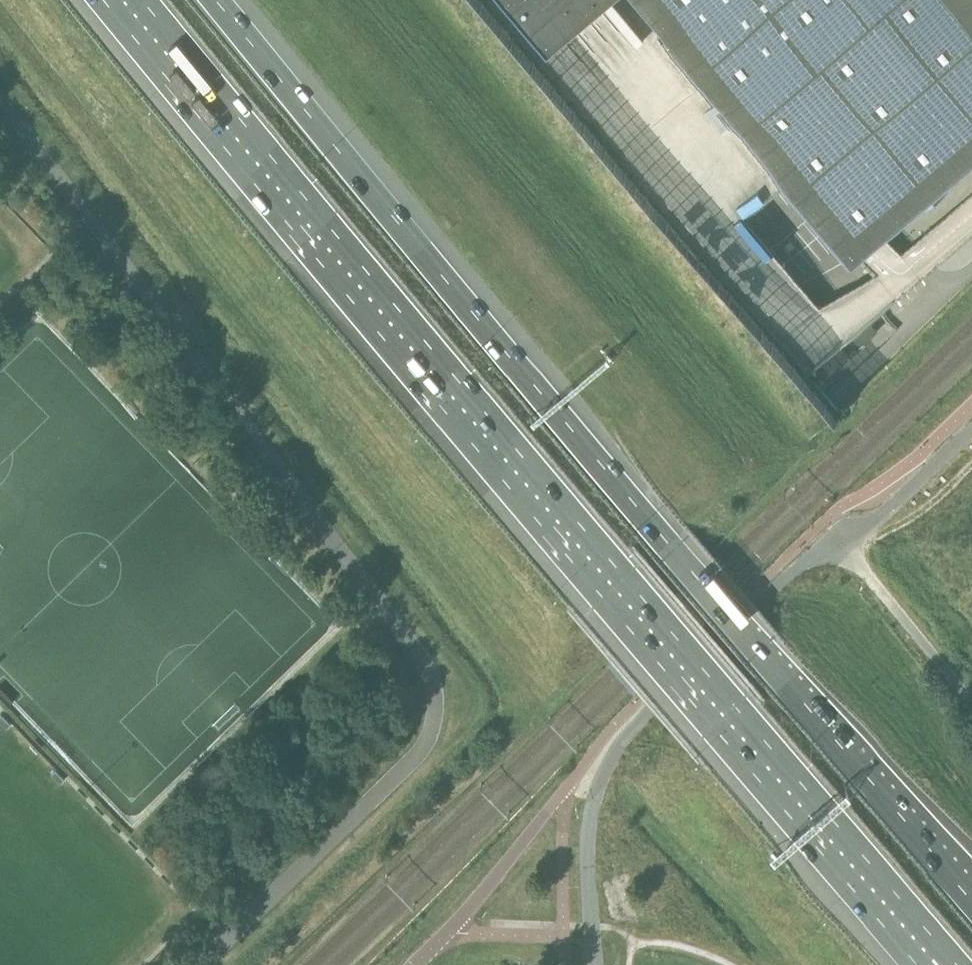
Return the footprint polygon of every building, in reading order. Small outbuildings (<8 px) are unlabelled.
[(548,48),(606,0),(508,0),(548,48)] [(666,31),(736,113),(762,144),(853,252),(971,152),(971,0),(641,0),(666,31)]
